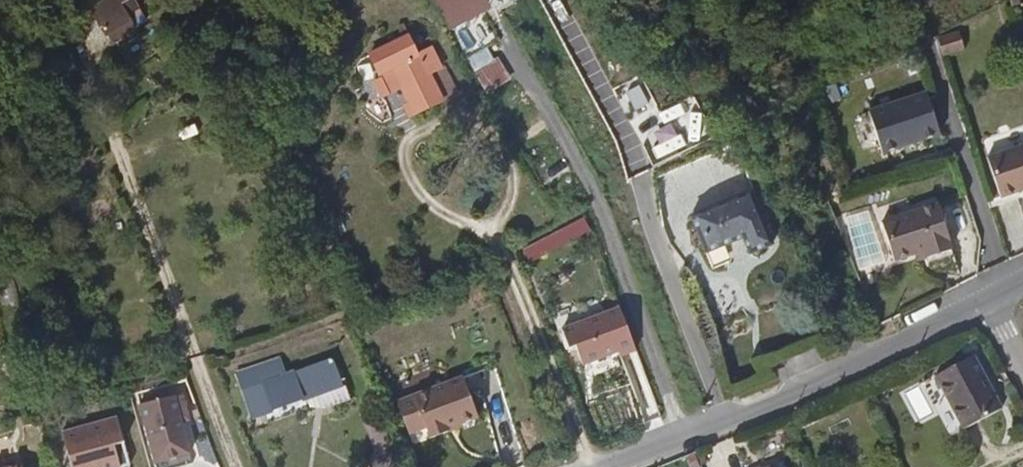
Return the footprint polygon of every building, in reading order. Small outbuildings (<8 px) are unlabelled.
[(464,10),(458,0),(432,0),(429,1),(417,8),(435,36),(453,26),(449,19),(464,10)] [(108,38),(98,23),(84,32),(93,46),(108,38)] [(981,46),(974,32),(956,39),(964,54),(981,46)] [(879,132),(889,128),(882,110),(887,108),(880,91),(878,92),(870,73),(859,78),(879,132)] [(401,122),(429,109),(416,82),(389,94),(401,122)] [(882,110),(889,128),(899,124),(893,106),(887,108),(882,110)] [(1022,200),(1022,164),(1021,156),(972,169),(984,211),(1022,200)] [(757,250),(733,198),(673,226),(691,262),(727,245),(735,261),(757,250)] [(945,241),(962,237),(955,203),(938,206),(945,241)] [(929,252),(918,213),(861,229),(872,268),(903,260),(905,267),(929,259),(928,253),(929,252)] [(832,221),(853,271),(870,267),(850,217),(832,221)] [(545,334),(553,351),(557,350),(565,369),(599,357),(616,351),(604,314),(545,334)] [(549,352),(553,351),(545,334),(543,334),(549,352)] [(616,351),(599,357),(601,364),(619,358),(616,351)] [(995,416),(968,361),(928,382),(957,437),(995,416)] [(276,398),(265,377),(256,381),(249,368),(227,379),(234,392),(235,390),(245,411),(276,398)] [(466,429),(451,387),(380,415),(392,449),(410,442),(415,454),(435,446),(433,440),(444,435),(446,438),(466,429)] [(175,413),(168,393),(124,408),(130,427),(133,427),(138,444),(174,432),(169,415),(175,413)] [(60,456),(63,466),(110,466),(111,466),(105,443),(115,440),(107,414),(67,427),(74,451),(60,456)] [(52,431),(60,456),(74,451),(67,427),(52,431)] [(433,440),(435,446),(447,441),(446,438),(444,435),(433,440)]
